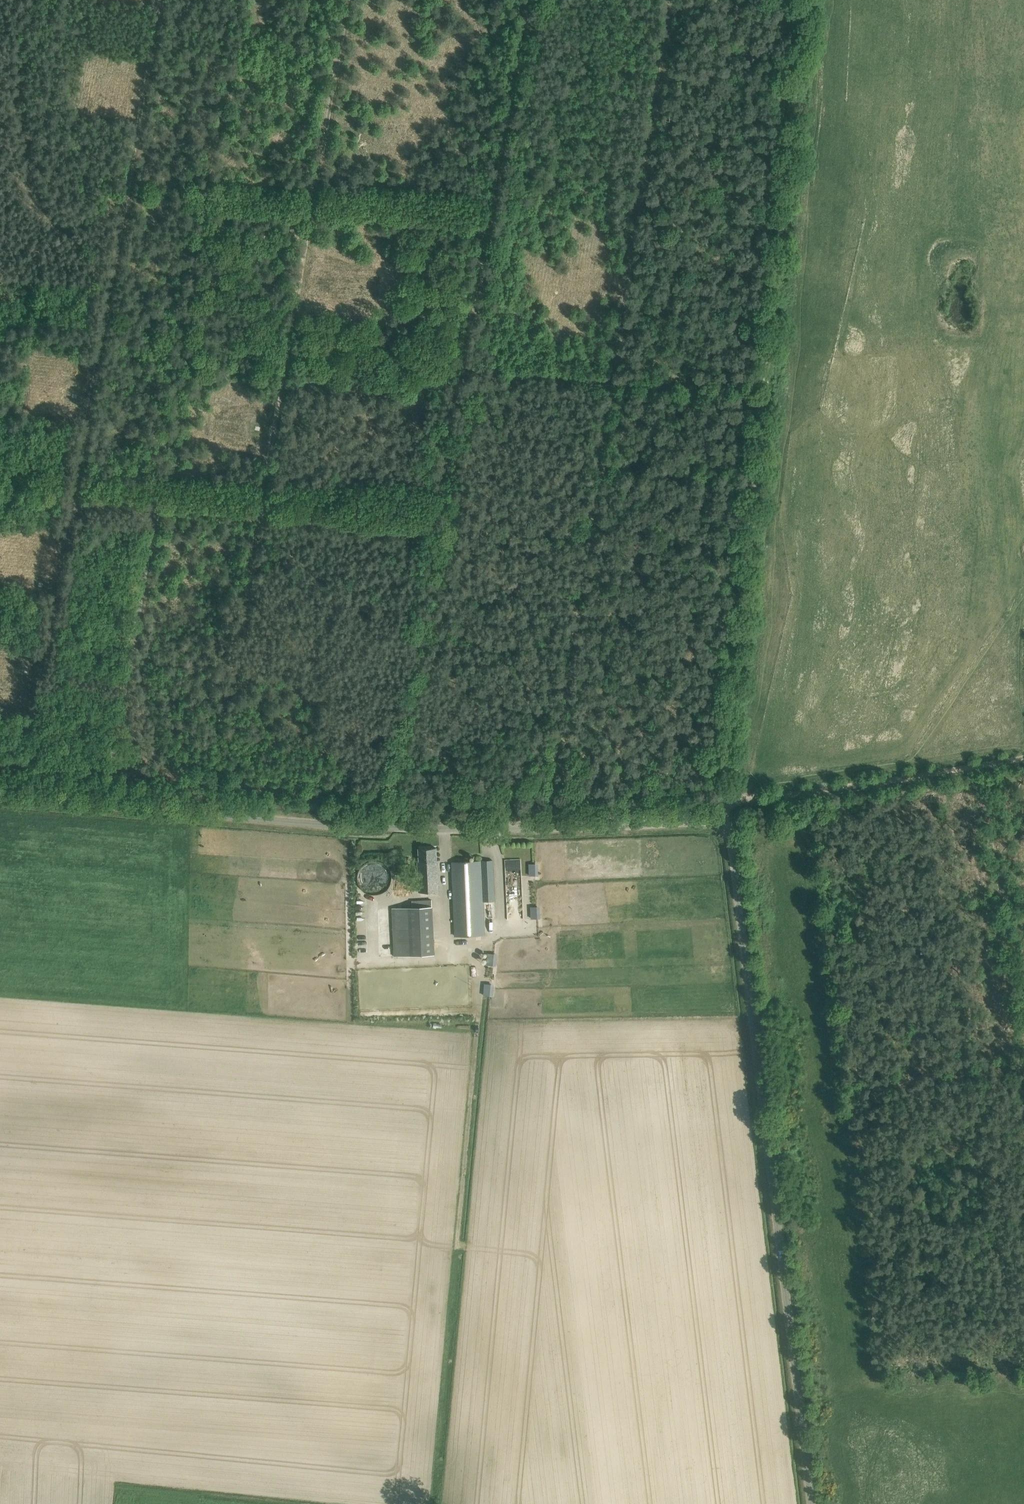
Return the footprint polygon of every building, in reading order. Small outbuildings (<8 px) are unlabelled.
[(418,861),(419,892),(440,891),(438,861),(437,861),(437,848),(419,848),(419,861),(418,861)] [(357,876),(357,877),(357,879),(357,880),(358,882),(358,883),(359,885),(360,886),(360,887),(361,888),(362,890),(363,891),(365,891),(366,892),(367,893),(369,894),(370,894),(372,894),(373,895),(375,895),(376,895),(378,894),(379,894),(380,894),(382,893),(383,892),(384,891),(386,891),(387,890),(388,888),(389,887),(390,886),(390,885),(391,883),(391,882),(392,880),(392,879),(392,877),(392,876),(392,874),(391,873),(391,871),(390,870),(390,869),(389,867),(388,866),(387,865),(386,864),(384,863),(383,862),(382,862),(380,861),(379,861),(378,860),(376,860),(375,860),(373,860),(372,860),(370,861),(369,861),(367,862),(366,862),(365,863),(363,864),(362,865),(361,866),(360,867),(360,869),(359,870),(358,871),(358,873),(357,874),(357,876)] [(452,862),(455,936),(484,935),(483,901),(494,901),(493,860),(452,862)] [(529,863),(529,875),(538,874),(538,863),(529,863)] [(392,908),(392,918),(393,956),(433,954),(432,910),(432,900),(412,901),(413,907),(392,908)] [(531,918),(540,918),(539,905),(530,906),(531,918)]
